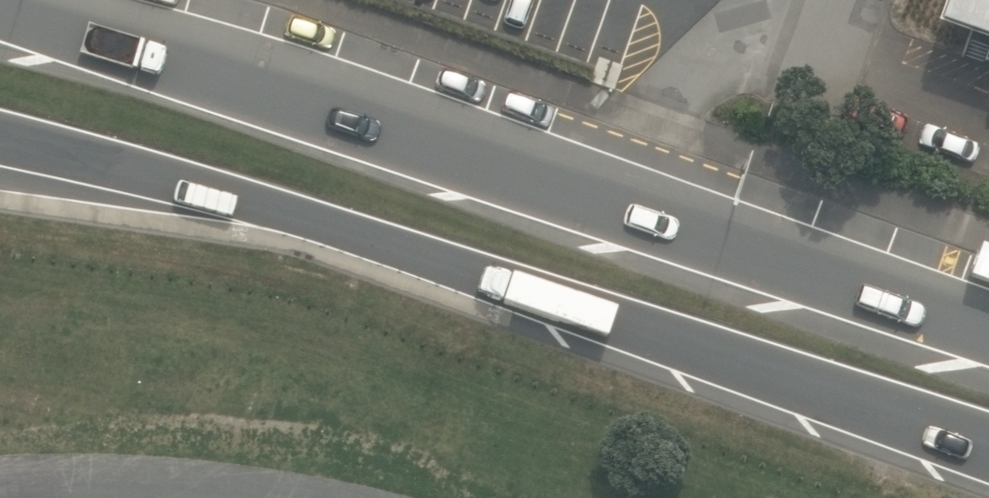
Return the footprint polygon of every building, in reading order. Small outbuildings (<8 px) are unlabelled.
[(940,33),(988,50),(988,0),(952,0),(940,33)]
